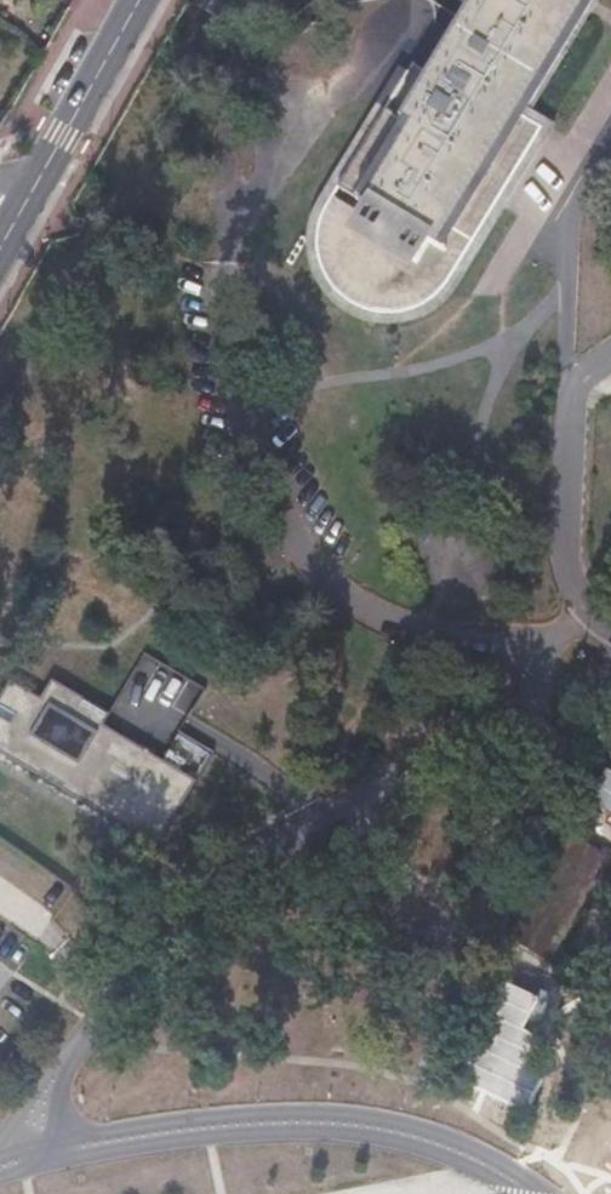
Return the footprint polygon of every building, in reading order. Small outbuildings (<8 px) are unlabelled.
[(417,68),(390,112),(341,191),(369,208),(383,217),(378,225),(363,216),(336,199),(328,209),(324,217),(321,226),(319,235),(318,245),(319,254),(321,263),(323,272),(328,281),(333,289),(339,296),(346,302),(354,307),(362,311),(371,315),(380,317),(390,317),(399,317),(408,315),(417,312),(426,308),(434,303),(441,297),(447,289),(452,282),(478,240),(467,233),(532,125),(524,120),(530,110),(589,15),(594,6),(598,0),(455,0),(471,10),(431,77),(417,68)] [(541,131),(532,125),(467,233),(478,240),(541,131)] [(383,217),(369,208),(363,216),(378,225),(383,217)] [(19,670),(0,702),(0,762),(155,854),(193,790),(99,733),(106,721),(19,670)] [(179,738),(165,764),(192,779),(207,753),(179,738)] [(601,777),(588,810),(610,819),(610,781),(601,777)] [(607,863),(572,842),(510,944),(546,965),(607,863)] [(593,906),(565,951),(588,966),(610,929),(610,917),(593,906)] [(461,1081),(523,1111),(540,1077),(527,1071),(543,1038),(531,1033),(546,1002),(509,984),(461,1081)]
